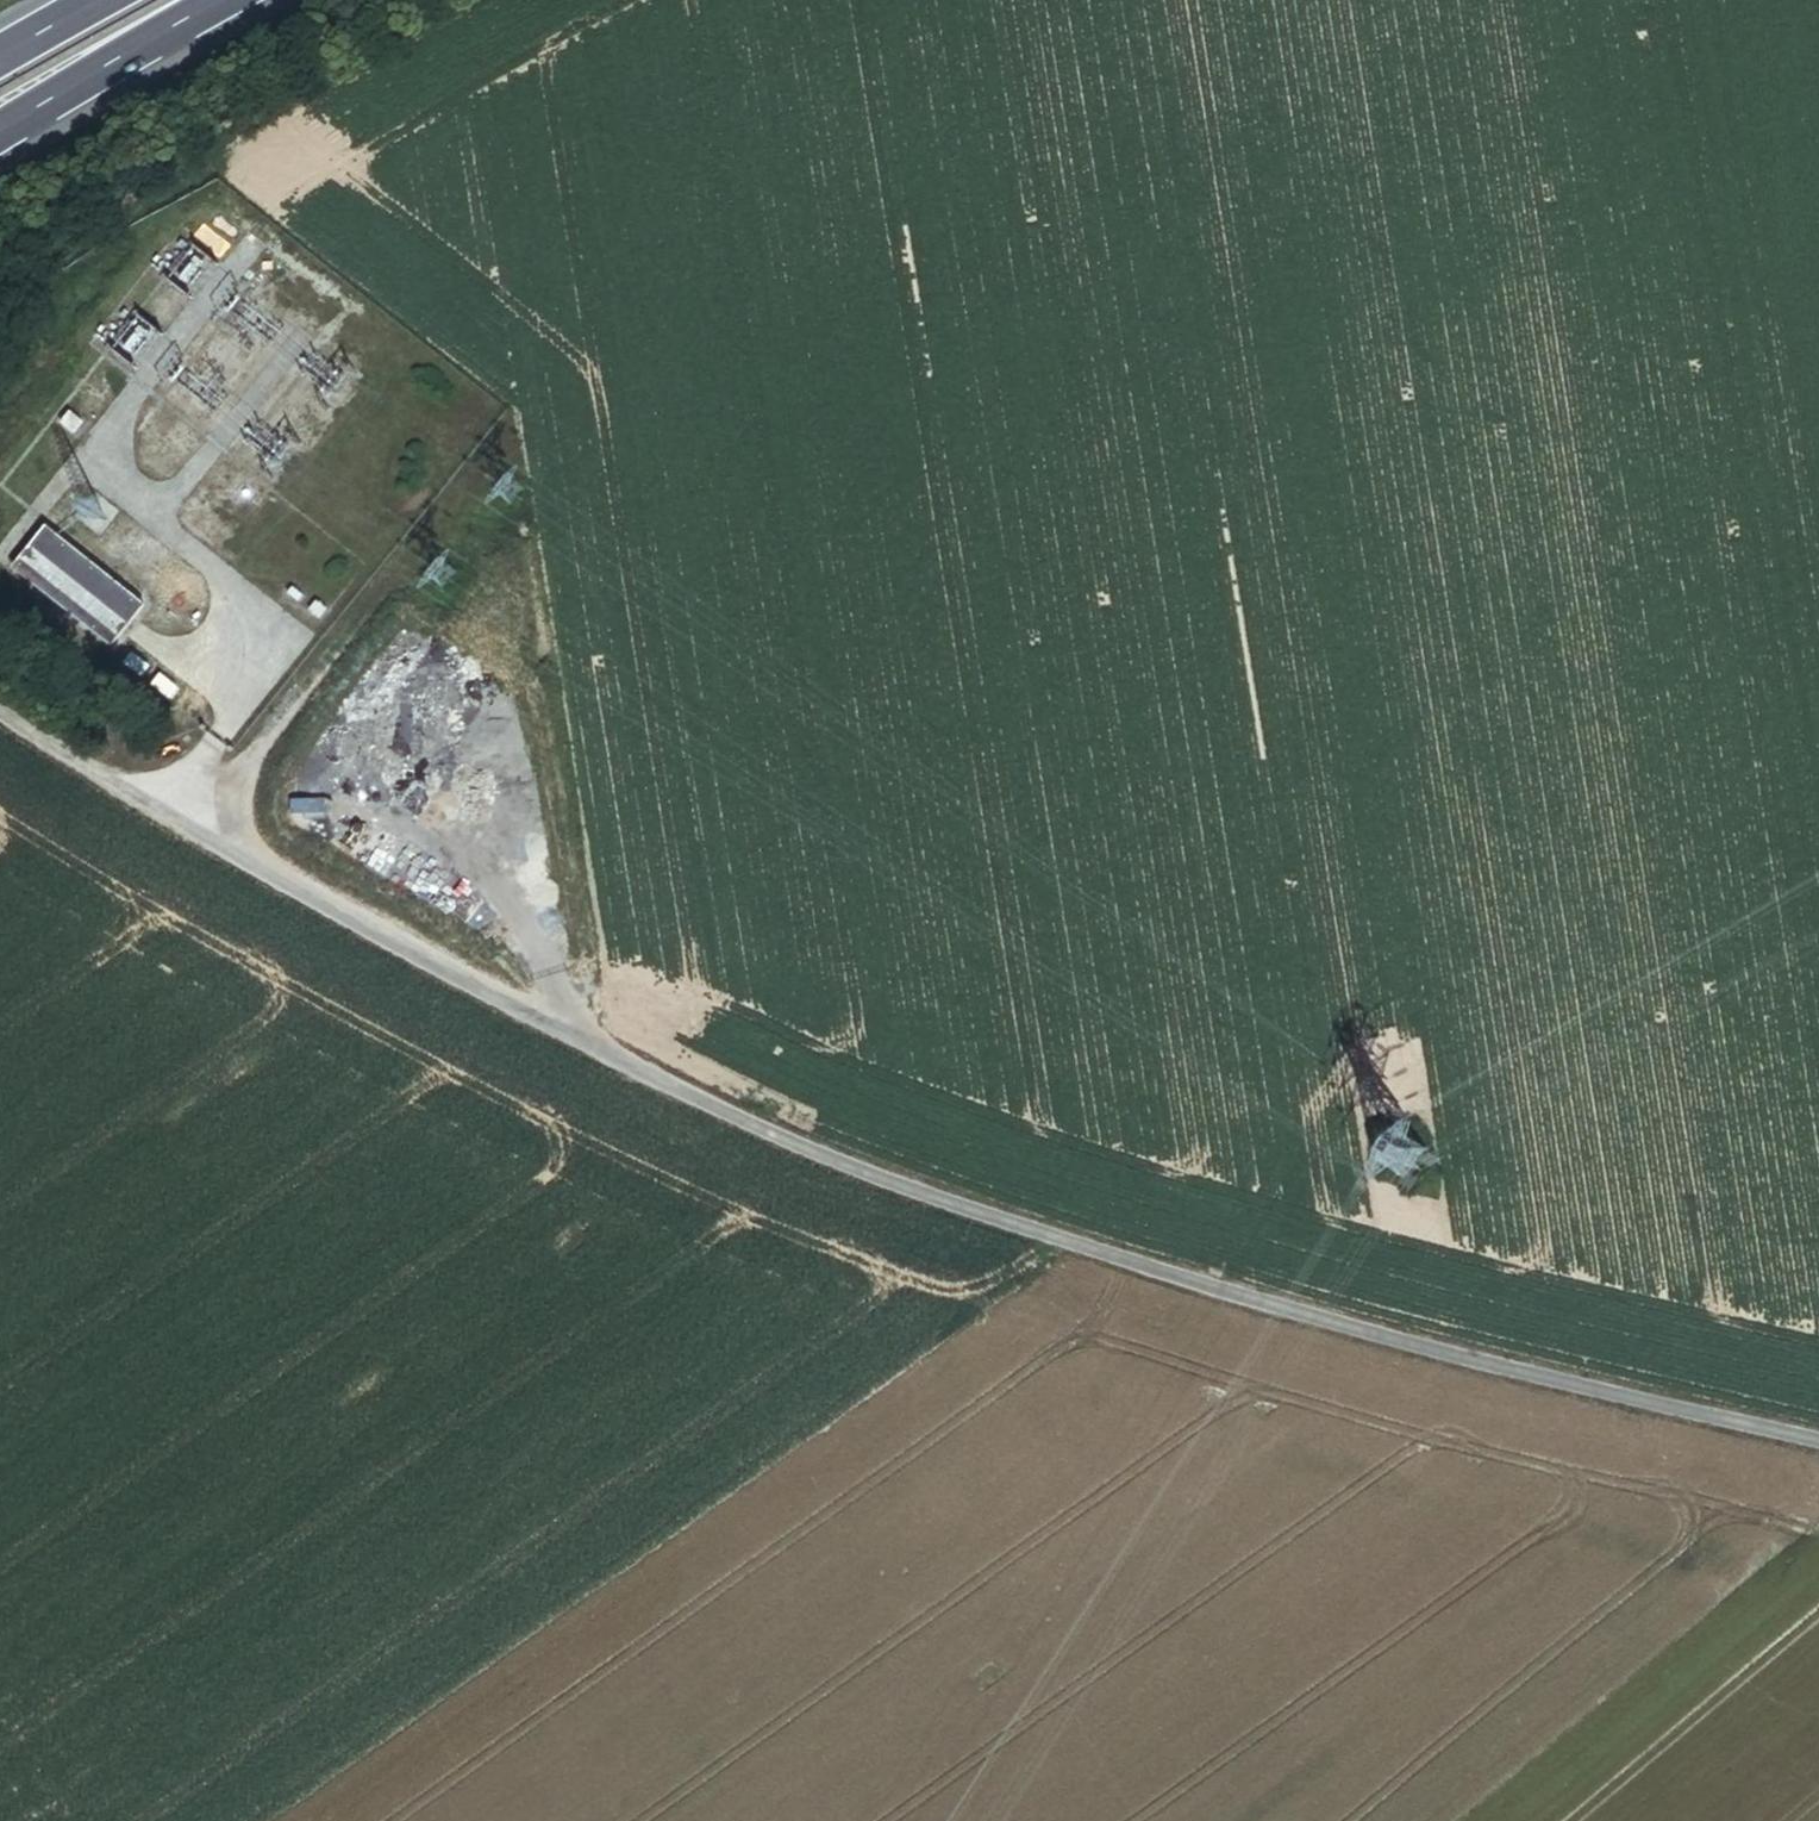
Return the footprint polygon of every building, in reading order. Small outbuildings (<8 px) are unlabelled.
[(139,605),(40,526),(8,565),(108,645),(139,605)]
